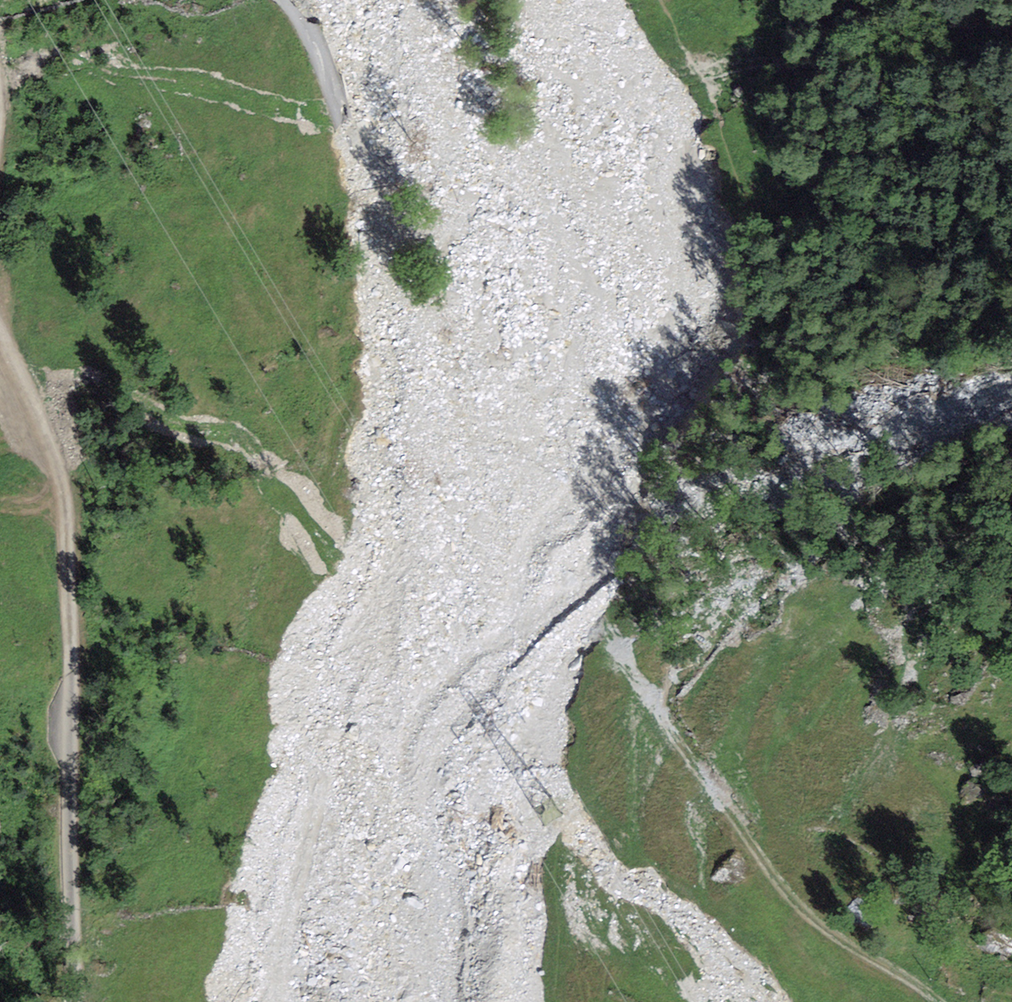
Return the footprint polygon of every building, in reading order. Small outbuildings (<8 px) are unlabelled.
[(415,418),(376,405),(368,430),(407,442),(415,418)]
